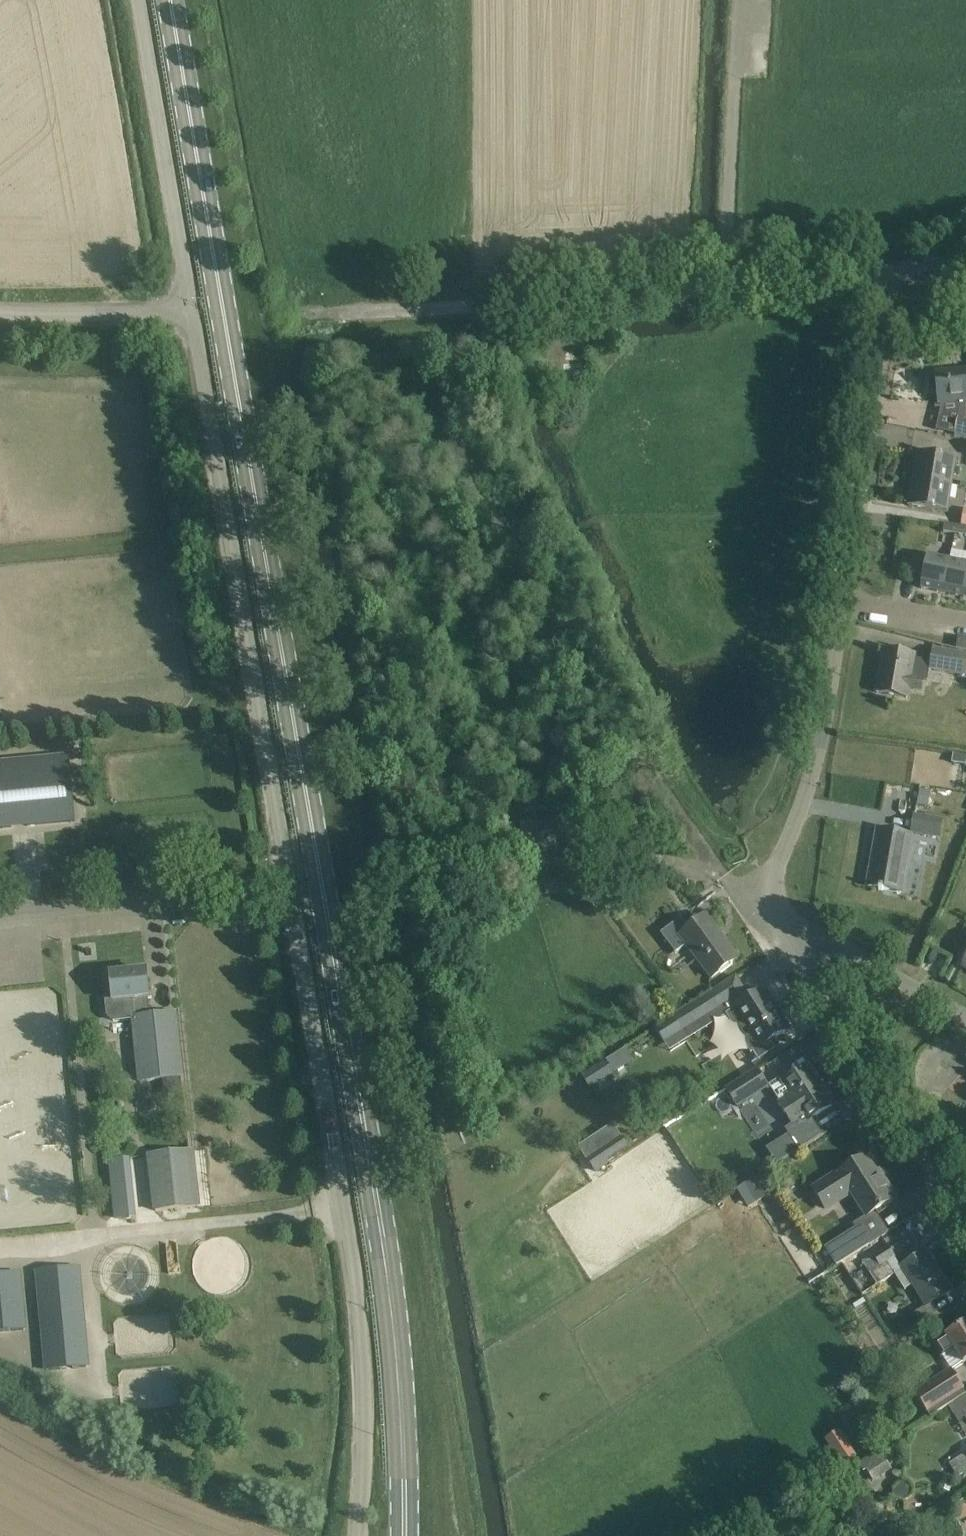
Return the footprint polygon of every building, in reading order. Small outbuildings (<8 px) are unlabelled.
[(936,374),(939,404),(965,401),(965,371),(936,374)] [(564,385),(563,385),(563,396),(564,396),(564,395),(573,394),(573,395),(574,395),(574,384),(573,384),(573,385),(564,385)] [(958,416),(954,434),(965,437),(965,418),(958,416)] [(917,452),(913,479),(951,486),(956,459),(917,452)] [(951,486),(913,479),(908,506),(947,513),(951,486)] [(944,525),(943,532),(954,534),(955,526),(944,525)] [(954,534),(965,536),(965,531),(965,528),(955,526),(954,534)] [(927,555),(921,588),(942,593),(949,560),(927,555)] [(949,560),(942,593),(964,597),(965,587),(965,563),(949,560)] [(956,649),(965,651),(965,639),(958,637),(956,649)] [(914,655),(884,650),(877,693),(907,698),(908,689),(921,691),(923,681),(927,681),(930,662),(913,659),(914,655)] [(965,675),(965,656),(948,653),(933,650),(930,670),(955,674),(965,676),(965,675)] [(951,764),(965,766),(965,765),(965,756),(953,754),(951,764)] [(69,758),(0,764),(0,829),(75,822),(69,758)] [(920,790),(917,806),(928,808),(931,792),(920,790)] [(943,820),(913,816),(910,835),(940,839),(943,820)] [(898,834),(878,830),(868,887),(901,893),(911,836),(898,834)] [(737,959),(706,917),(690,929),(681,918),(659,935),(674,954),(686,945),(711,979),(737,959)] [(149,998),(146,971),(110,975),(113,1001),(106,1002),(107,1015),(113,1022),(133,1020),(140,1082),(182,1078),(175,1014),(150,1017),(148,998),(149,998)] [(736,977),(713,992),(723,1007),(721,1008),(727,1018),(751,1054),(753,1053),(758,1061),(780,1046),(774,1038),(785,1031),(760,992),(750,999),(736,977)] [(713,991),(673,1017),(683,1033),(723,1007),(713,992),(713,991)] [(605,1061),(581,1076),(590,1090),(614,1075),(605,1061)] [(833,1106),(808,1067),(784,1082),(782,1079),(770,1086),(794,1124),(806,1116),(809,1121),(833,1106)] [(756,1070),(726,1090),(735,1103),(765,1083),(756,1070)] [(758,1137),(764,1146),(788,1130),(782,1121),(758,1137)] [(787,1133),(764,1147),(774,1163),(796,1149),(787,1133)] [(621,1135),(586,1158),(595,1171),(608,1162),(606,1159),(628,1146),(621,1135)] [(196,1207),(190,1151),(149,1155),(155,1211),(196,1207)] [(894,1202),(866,1157),(812,1191),(826,1212),(855,1193),(870,1217),(894,1202)] [(123,1160),(109,1162),(115,1218),(129,1217),(123,1160)] [(794,1195),(784,1180),(776,1185),(786,1200),(794,1195)] [(827,1249),(837,1265),(869,1246),(858,1229),(827,1249)] [(888,1246),(862,1262),(877,1286),(895,1275),(894,1273),(895,1273),(888,1262),(895,1257),(888,1246)] [(895,1273),(894,1273),(895,1275),(905,1291),(913,1286),(926,1307),(951,1291),(926,1252),(901,1267),(902,1268),(895,1273)] [(78,1268),(38,1272),(47,1371),(87,1367),(78,1268)] [(0,1275),(0,1332),(24,1330),(18,1273),(0,1275)] [(933,1343),(942,1357),(956,1349),(965,1362),(965,1322),(933,1343)] [(947,1407),(965,1395),(965,1394),(965,1395),(962,1390),(963,1389),(951,1370),(914,1393),(930,1418),(947,1407)] [(947,1407),(963,1432),(965,1430),(965,1395),(947,1407)] [(839,1430),(825,1440),(842,1466),(856,1457),(839,1430)] [(891,1469),(879,1451),(857,1464),(863,1473),(865,1471),(873,1482),(891,1469)] [(949,1464),(957,1478),(965,1472),(965,1453),(949,1464)]
